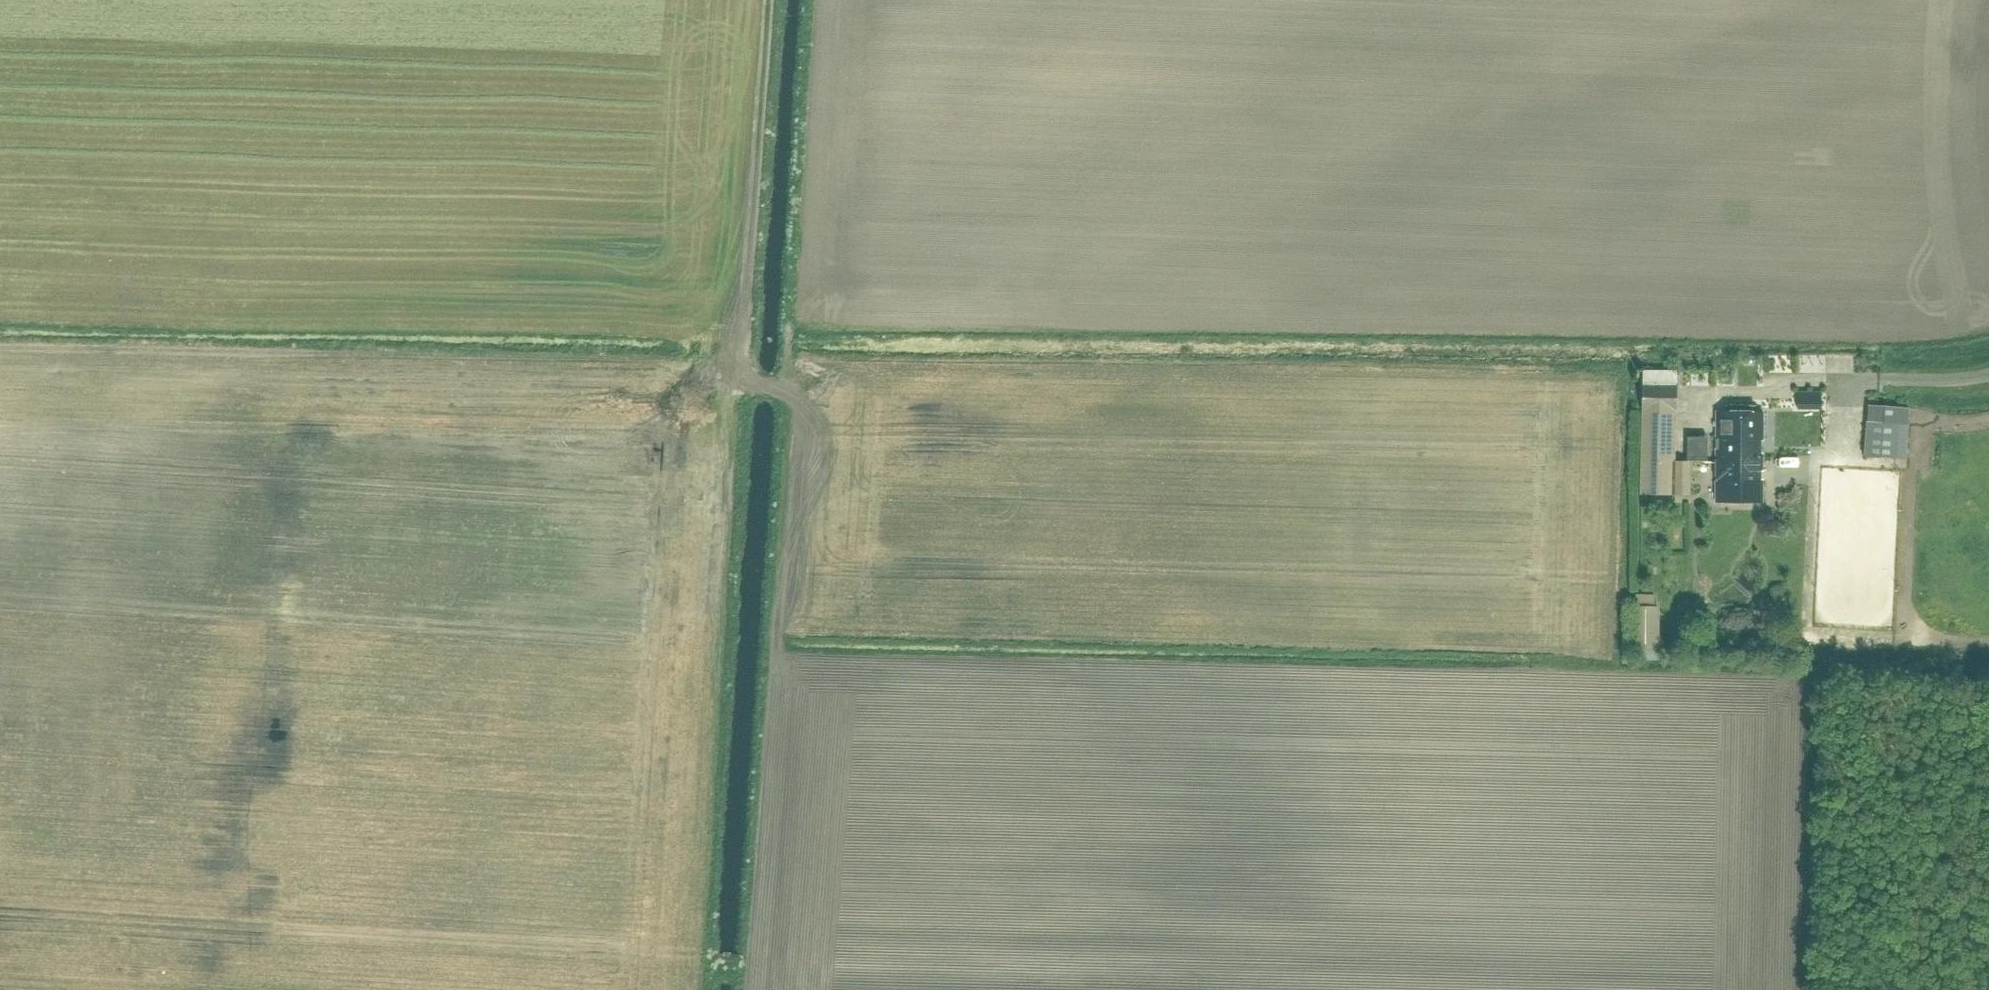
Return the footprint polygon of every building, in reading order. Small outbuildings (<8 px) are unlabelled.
[(1642,366),(1642,380),(1674,381),(1675,367),(1642,366)] [(1675,457),(1676,428),(1676,400),(1642,399),(1640,457),(1675,457)] [(1716,457),(1763,457),(1763,453),(1760,453),(1760,440),(1763,440),(1763,412),(1716,412),(1716,457)] [(1868,452),(1899,451),(1898,418),(1866,420),(1868,452)] [(1675,457),(1640,457),(1639,494),(1690,494),(1690,463),(1675,462),(1675,457)] [(1763,457),(1716,457),(1715,501),(1762,502),(1763,479),(1760,479),(1760,470),(1762,470),(1763,457)] [(1662,627),(1658,627),(1659,606),(1654,605),(1655,595),(1636,594),(1634,646),(1637,646),(1637,660),(1661,661),(1662,645),(1661,645),(1662,627)]
